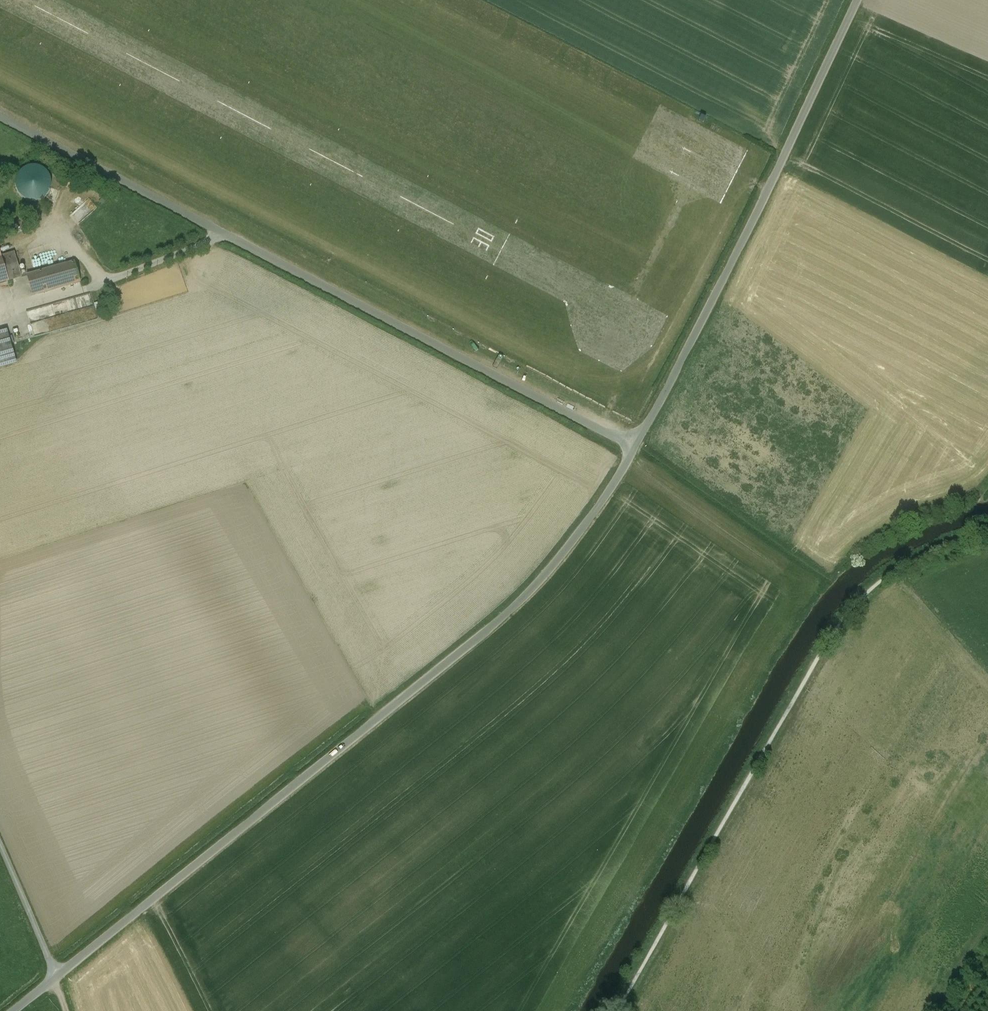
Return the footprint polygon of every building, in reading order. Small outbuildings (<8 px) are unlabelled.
[(29,202),(36,202),(42,200),(47,196),(50,191),(52,185),(51,178),(48,174),(44,170),(39,167),(34,167),(28,168),(22,171),(18,176),(16,182),(17,188),(19,194),(24,199),(29,202)] [(78,223),(98,208),(92,200),(72,215),(78,223)] [(14,252),(1,256),(8,281),(21,277),(14,252)] [(74,262),(27,276),(33,296),(80,282),(74,262)] [(92,295),(28,311),(32,324),(46,321),(48,331),(98,318),(92,295)] [(0,333),(0,369),(17,364),(8,331),(0,333)]
